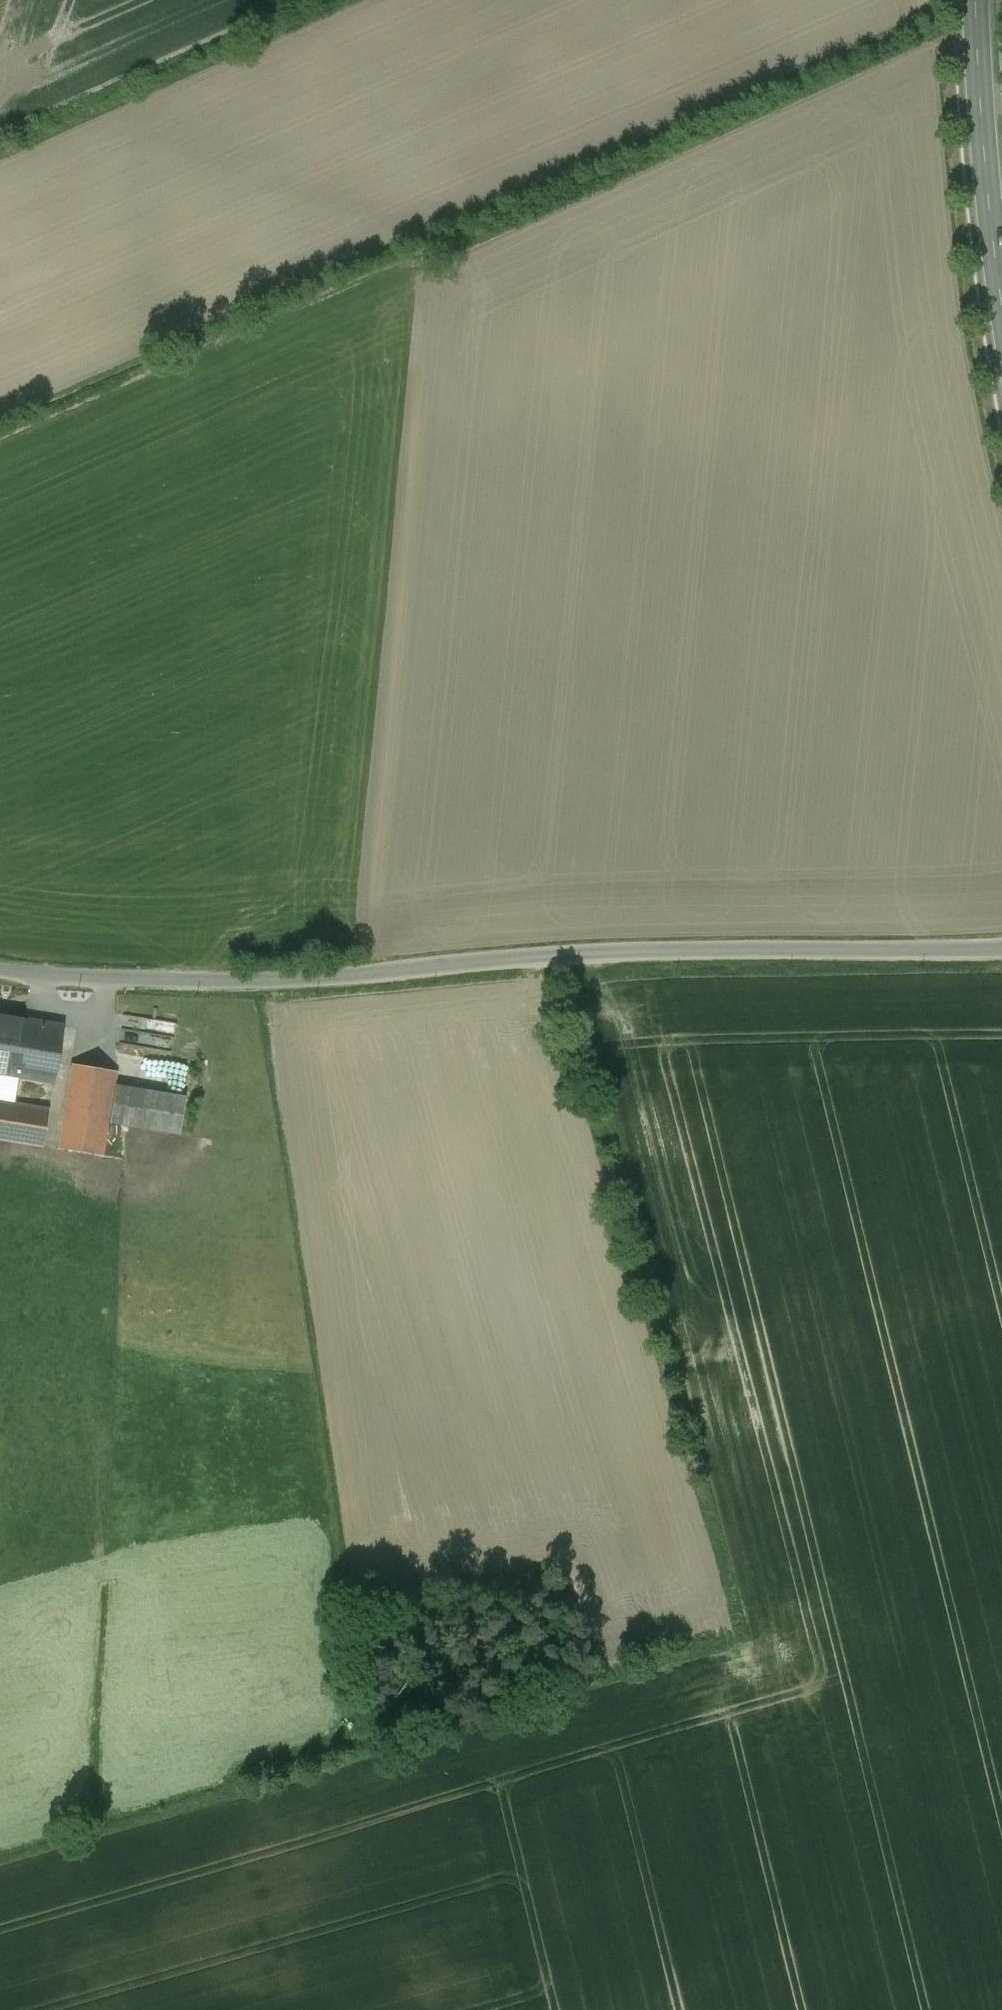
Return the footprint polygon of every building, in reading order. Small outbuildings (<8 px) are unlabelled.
[(0,1016),(0,1102),(14,1104),(18,1074),(53,1080),(62,1026),(0,1016)] [(115,1071),(71,1064),(57,1148),(101,1156),(107,1122),(113,1084),(115,1071)] [(185,1096),(113,1084),(107,1122),(179,1133),(185,1096)] [(0,1102),(0,1138),(42,1145),(47,1109),(14,1104),(0,1102)]
